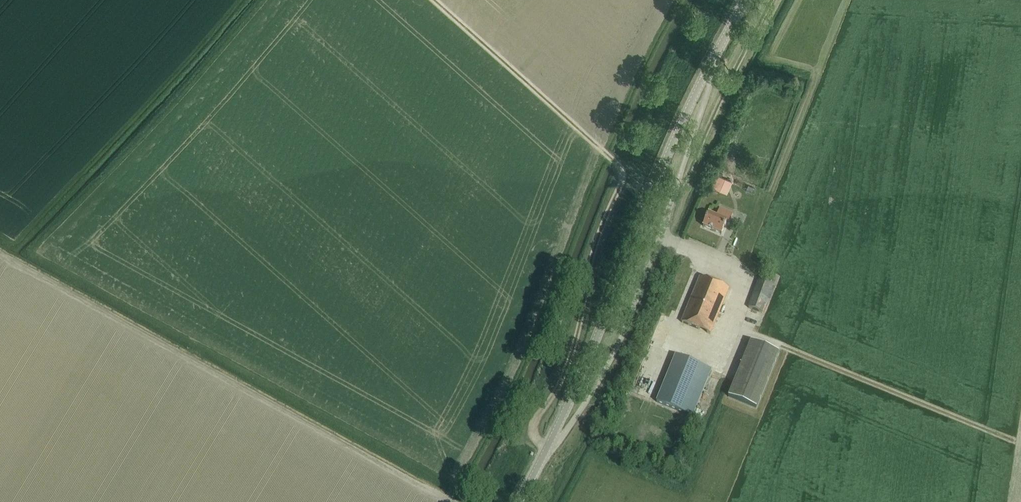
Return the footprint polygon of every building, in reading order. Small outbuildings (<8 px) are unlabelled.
[(743,170),(740,177),(748,181),(751,174),(743,170)] [(734,188),(739,175),(732,172),(726,185),(734,188)] [(725,177),(716,174),(711,186),(720,189),(725,177)] [(730,222),(733,215),(720,209),(717,216),(708,213),(703,226),(721,234),(727,221),(730,222)] [(710,334),(725,298),(729,289),(700,277),(682,322),(710,334)] [(762,313),(773,284),(759,279),(748,308),(762,313)] [(756,407),(778,352),(751,341),(728,396),(756,407)] [(712,370),(704,366),(676,355),(656,402),(693,417),(712,370)]
